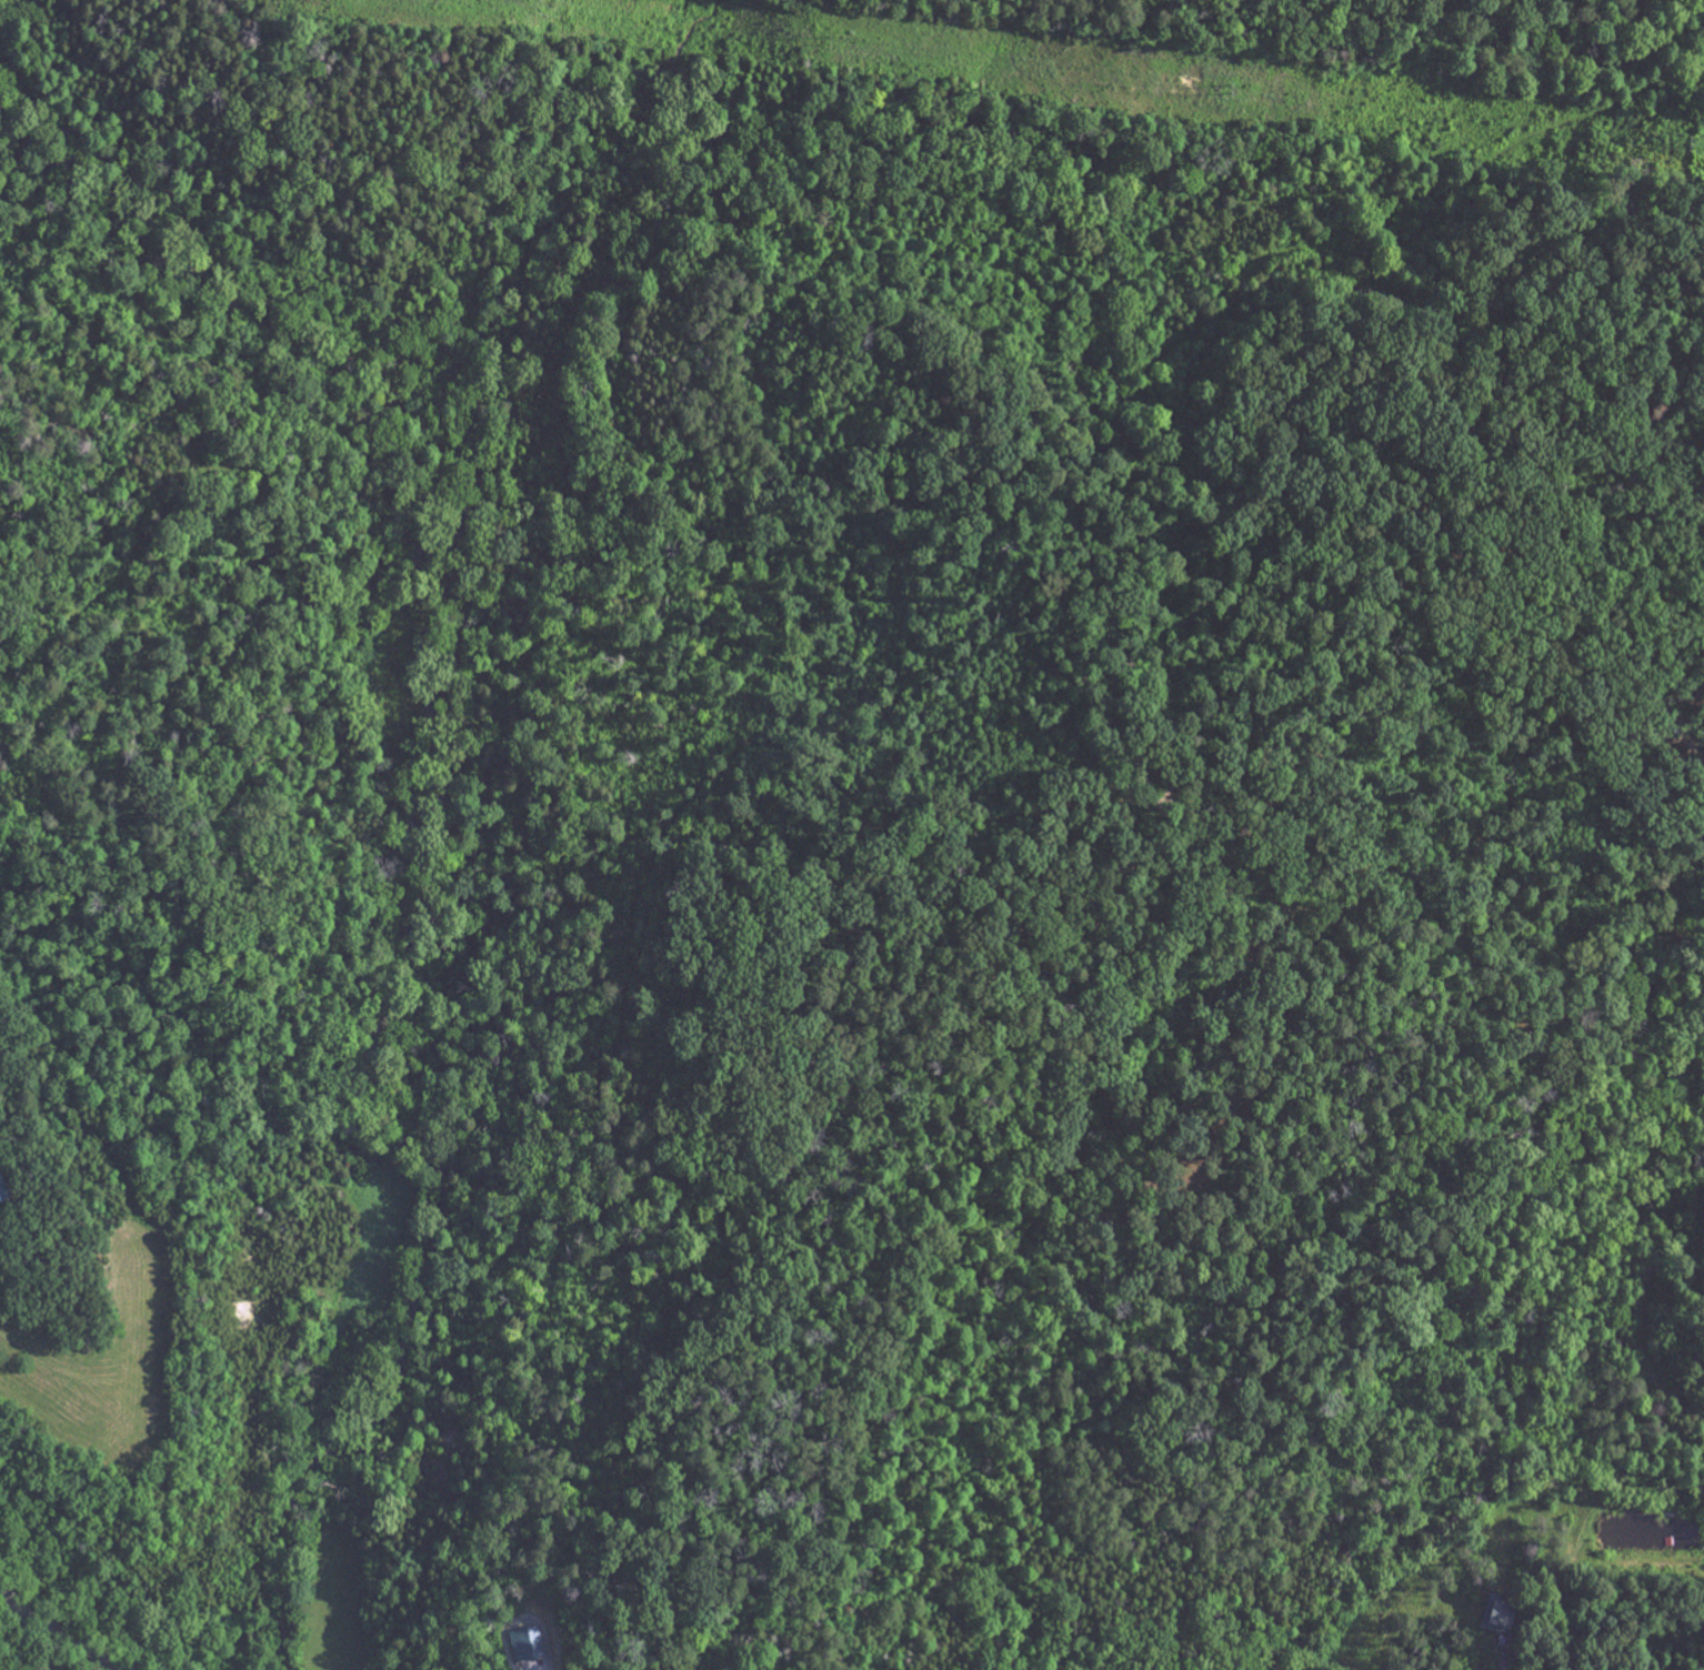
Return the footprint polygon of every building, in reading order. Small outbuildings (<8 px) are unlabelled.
[(9,1200),(0,1179),(0,1204),(9,1200)] [(1476,1626),(1513,1638),(1522,1611),(1485,1599),(1476,1626)] [(547,1659),(541,1629),(506,1636),(513,1666),(547,1659)]
